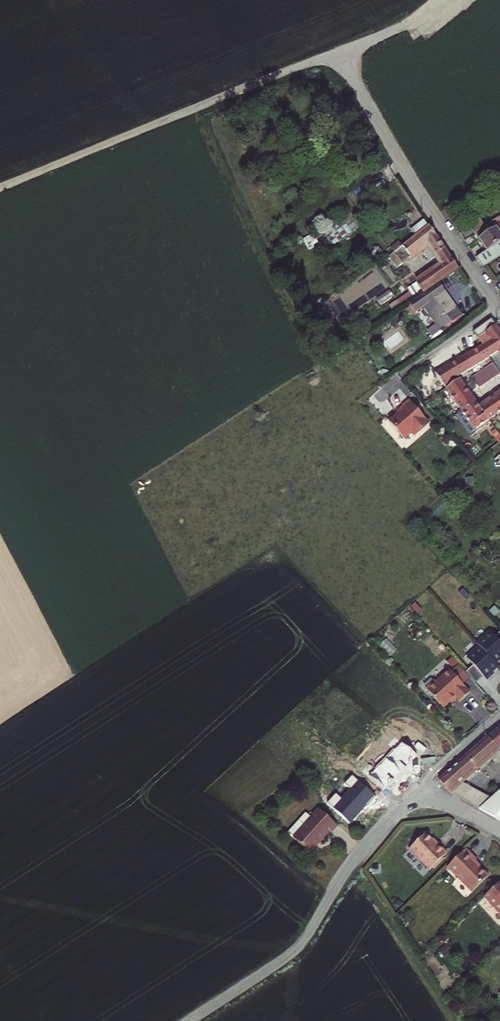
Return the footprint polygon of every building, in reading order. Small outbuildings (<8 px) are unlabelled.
[(323,232),(332,245),(359,227),(350,214),(323,232)] [(429,226),(424,219),(409,229),(414,235),(429,226)] [(471,235),(484,254),(476,259),(478,262),(482,269),(499,257),(499,225),(496,219),(471,235)] [(443,247),(429,226),(414,235),(389,250),(398,263),(419,249),(427,243),(434,255),(443,266),(415,284),(419,288),(412,292),(413,293),(393,307),(395,309),(419,293),(420,294),(457,268),(443,247)] [(434,255),(427,243),(419,249),(427,261),(434,255)] [(449,300),(439,285),(409,304),(415,313),(425,306),(442,331),(461,319),(456,311),(454,312),(450,305),(447,301),(449,300)] [(499,353),(499,329),(492,318),(474,331),(478,337),(485,331),(499,350),(498,350),(499,353)] [(485,331),(478,337),(482,344),(472,349),(464,354),(472,368),(489,356),(498,350),(499,350),(485,331)] [(472,368),(464,354),(456,359),(446,365),(436,371),(447,389),(454,384),(451,380),(459,375),(459,376),(472,368)] [(480,388),(499,373),(499,372),(493,363),(472,377),(480,388)] [(463,411),(476,401),(471,394),(468,389),(459,376),(459,375),(451,380),(454,384),(447,389),(463,411)] [(481,408),(489,420),(499,412),(499,394),(497,396),(481,408)] [(479,404),(476,401),(463,411),(464,412),(478,433),(492,423),(489,420),(481,408),(479,404)] [(406,410),(391,423),(406,441),(413,434),(418,434),(422,431),(423,432),(431,425),(411,402),(407,406),(404,408),(406,410)] [(481,648),(496,665),(499,661),(499,643),(495,638),(491,633),(478,645),(481,648)] [(496,665),(481,648),(468,659),(475,667),(484,677),(488,681),(495,675),(493,673),(499,668),(496,665)] [(464,686),(472,679),(467,673),(454,659),(449,663),(456,670),(453,673),(464,686)] [(484,677),(475,667),(467,673),(472,679),(477,684),(484,677)] [(471,694),(464,686),(453,673),(451,671),(438,683),(436,681),(427,689),(445,709),(457,698),(461,703),(464,700),(471,694)] [(485,738),(495,750),(499,746),(499,725),(485,738)] [(367,805),(403,765),(366,731),(323,777),(361,812),(367,805)] [(495,750),(485,738),(435,780),(447,793),(458,783),(495,750)] [(488,800),(458,783),(447,793),(499,823),(499,789),(488,800)] [(330,830),(336,824),(318,807),(307,819),(302,814),(287,829),(293,834),(292,835),(308,850),(328,828),(330,830)] [(428,869),(445,852),(438,844),(435,841),(434,842),(424,832),(408,848),(428,869)] [(473,856),(464,847),(446,865),(470,891),(487,875),(473,861),(475,858),(473,856)] [(483,895),(499,914),(499,880),(483,895)]
